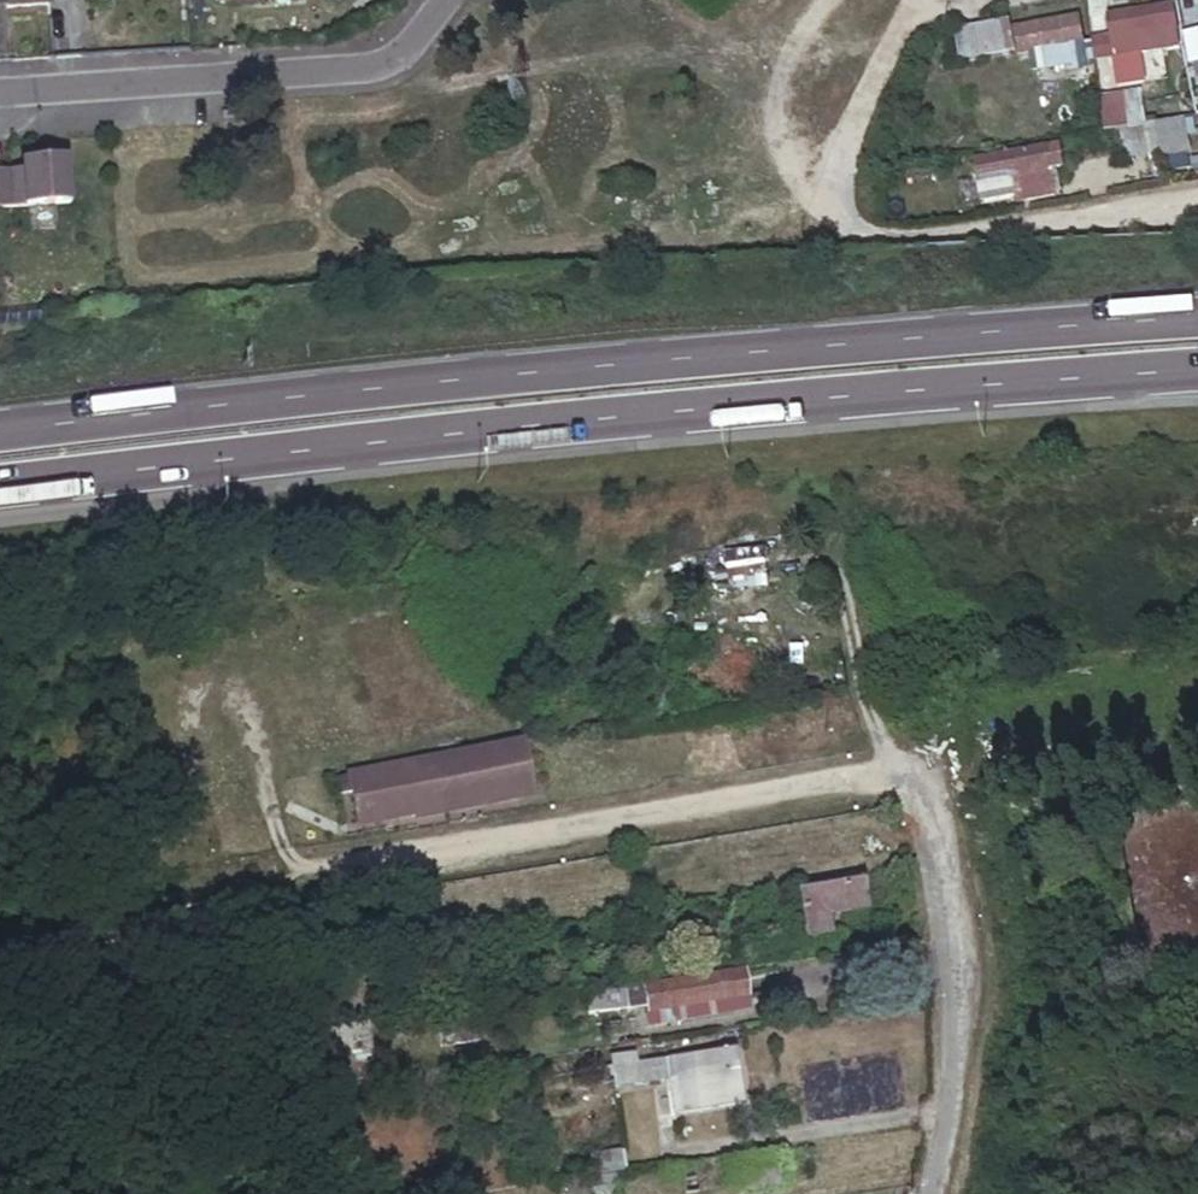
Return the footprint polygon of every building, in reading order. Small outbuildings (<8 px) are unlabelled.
[(1193,21),(1189,0),(1109,14),(1114,36),(1193,21)] [(1016,29),(1020,53),(1085,42),(1081,17),(1016,29)] [(956,61),(964,103),(1041,88),(1036,62),(1015,66),(1012,50),(956,61)] [(1068,148),(1075,192),(1090,189),(1081,144),(1127,136),(1124,122),(1062,134),(1064,149),(1068,148)] [(967,153),(972,178),(992,175),(994,187),(1010,184),(1007,172),(1050,163),(1045,139),(967,153)] [(0,170),(0,211),(70,206),(67,161),(28,163),(21,170),(21,177),(9,178),(8,169),(0,170)] [(736,659),(776,652),(771,628),(731,636),(736,659)] [(519,740),(335,773),(342,812),(354,809),(356,821),(410,812),(410,813),(528,793),(519,740)] [(856,884),(796,893),(803,935),(845,928),(842,909),(860,907),(856,884)] [(736,971),(641,984),(645,1009),(739,995),(736,971)] [(468,1011),(425,1017),(429,1047),(472,1040),(468,1011)] [(357,1025),(331,1029),(336,1064),(343,1063),(345,1076),(365,1073),(357,1025)] [(725,1047),(608,1065),(611,1084),(690,1074),(691,1083),(665,1087),(668,1114),(734,1104),(725,1047)] [(565,1181),(568,1193),(619,1193),(615,1174),(565,1181)]
